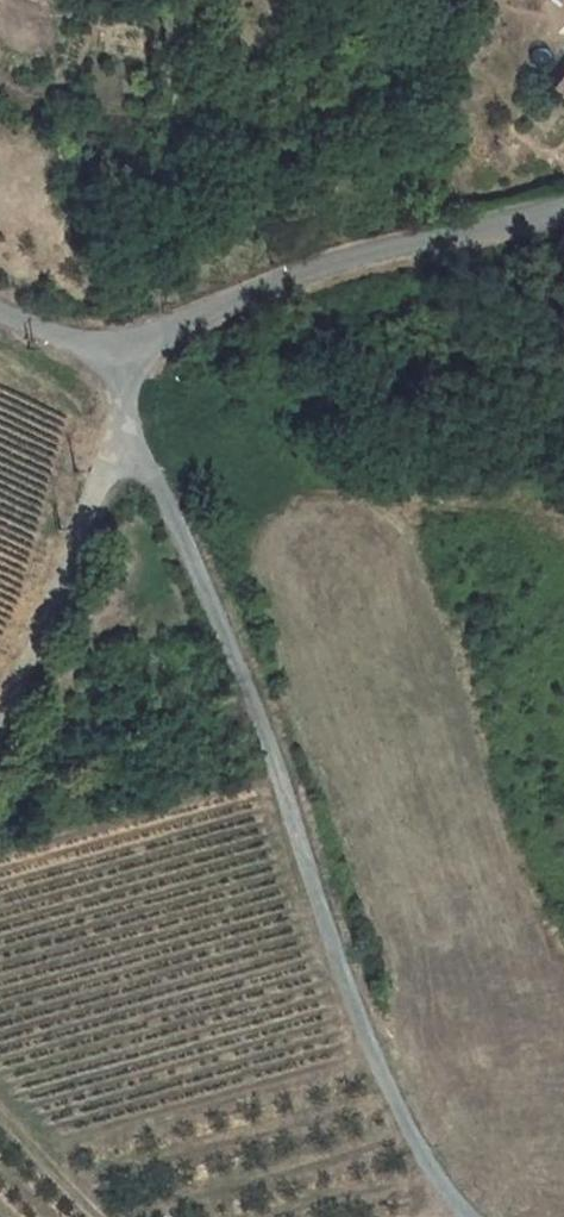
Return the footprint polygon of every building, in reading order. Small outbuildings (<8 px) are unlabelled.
[(555,91),(563,99),(563,80),(555,91)]
